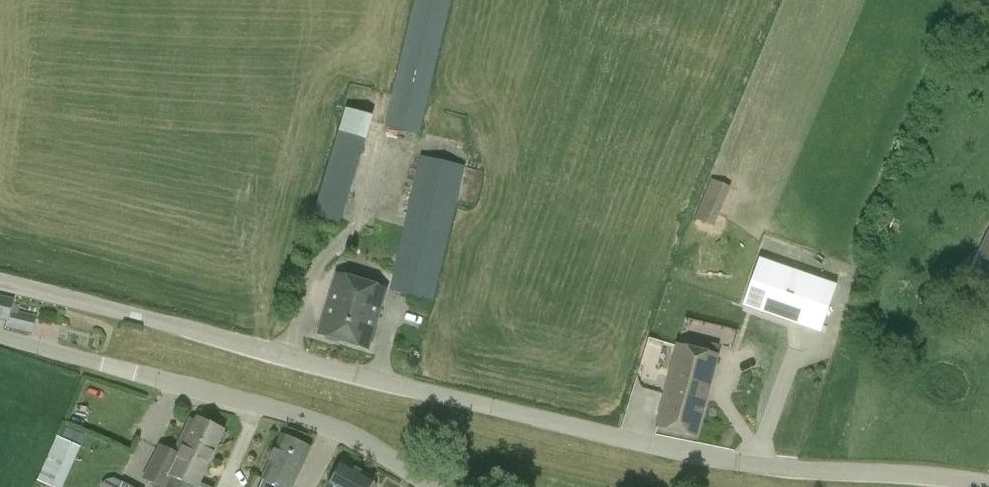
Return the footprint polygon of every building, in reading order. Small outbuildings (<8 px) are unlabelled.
[(451,0),(414,0),(390,101),(385,126),(419,134),(420,131),(451,0)] [(340,223),(373,116),(346,108),(313,215),(340,223)] [(433,300),(465,166),(420,155),(389,289),(396,291),(433,300)] [(730,187),(711,179),(702,199),(722,207),(730,187)] [(975,255),(988,262),(988,227),(975,255)] [(820,332),(836,285),(759,258),(743,305),(820,332)] [(336,276),(319,335),(325,337),(326,340),(336,343),(340,341),(367,349),(369,345),(372,343),(375,334),(373,329),(385,290),(336,276)] [(13,304),(13,302),(0,298),(0,319),(8,321),(7,327),(33,333),(37,316),(19,311),(20,306),(13,304)] [(720,346),(707,343),(704,351),(678,344),(656,426),(696,437),(718,355),(720,346)] [(186,483),(213,425),(212,425),(198,418),(196,422),(191,419),(175,454),(160,447),(144,480),(156,485),(155,486),(184,486),(186,483)] [(184,486),(211,486),(200,482),(219,444),(224,444),(227,437),(223,434),(225,431),(213,425),(186,483),(184,486)] [(81,444),(85,434),(66,428),(63,437),(81,444)] [(310,448),(281,435),(262,479),(280,486),(293,486),(310,448)] [(58,438),(39,481),(53,486),(57,486),(75,445),(58,438)] [(376,483),(372,481),(373,481),(341,464),(329,486),(377,486),(376,483)]
